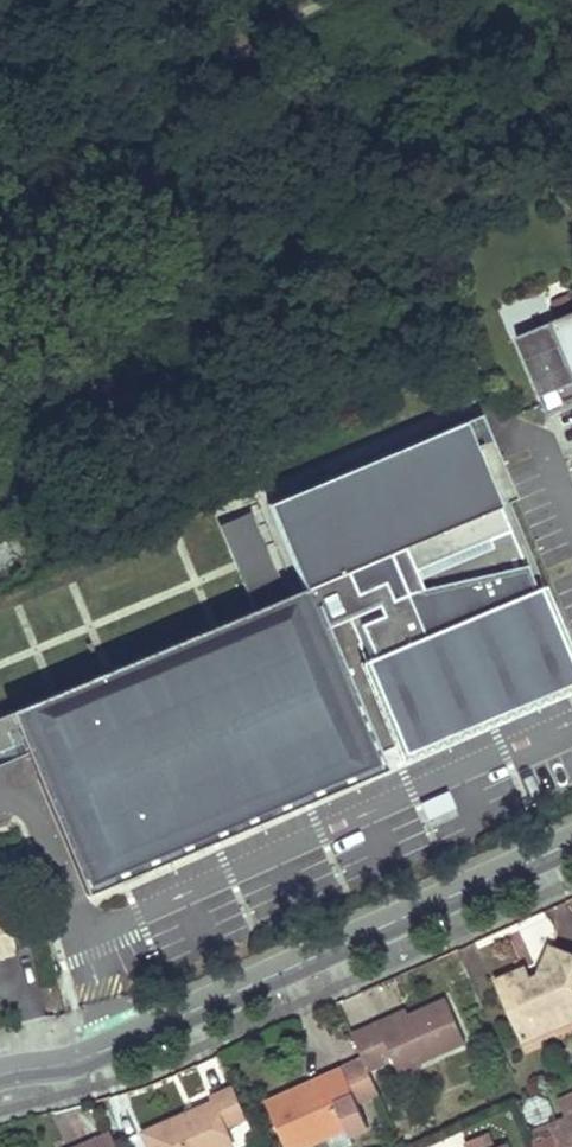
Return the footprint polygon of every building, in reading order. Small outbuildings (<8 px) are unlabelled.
[(516,338),(541,397),(558,390),(564,403),(571,400),(571,314),(516,338)] [(465,423),(544,613),(467,646),(492,708),(395,749),(402,764),(571,692),(571,655),(473,420),(465,423)] [(544,613),(465,423),(268,505),(304,590),(287,597),(252,510),(219,524),(254,610),(0,716),(0,764),(31,750),(87,885),(378,764),(376,757),(395,749),(492,708),(467,646),(544,613)] [(446,790),(422,800),(429,816),(453,806),(446,790)] [(12,951),(0,903),(0,954),(12,951)] [(497,981),(520,1032),(545,1022),(549,1031),(571,1021),(571,956),(549,945),(538,975),(540,981),(531,985),(524,970),(497,981)] [(379,1021),(353,1032),(364,1058),(368,1068),(393,1057),(399,1071),(466,1043),(447,999),(410,1015),(382,1028),(379,1021)] [(407,1009),(379,1021),(382,1028),(410,1015),(407,1009)] [(545,1022),(520,1032),(525,1042),(549,1031),(545,1022)] [(266,1101),(286,1146),(305,1146),(327,1137),(347,1128),(350,1135),(368,1127),(357,1102),(379,1093),(368,1068),(364,1058),(323,1076),(326,1081),(304,1090),(302,1085),(266,1101)] [(323,1076),(302,1085),(304,1090),(326,1081),(323,1076)] [(143,1129),(151,1146),(220,1146),(232,1142),(224,1124),(246,1114),(232,1082),(208,1092),(211,1099),(143,1129)] [(551,1123),(561,1146),(571,1146),(571,1114),(551,1123)] [(327,1137),(331,1146),(347,1146),(354,1144),(350,1135),(347,1128),(327,1137)] [(112,1131),(87,1142),(90,1146),(118,1146),(112,1131)] [(489,1132),(479,1136),(484,1146),(495,1146),(489,1132)] [(479,1136),(466,1142),(468,1146),(484,1146),(479,1136)]
